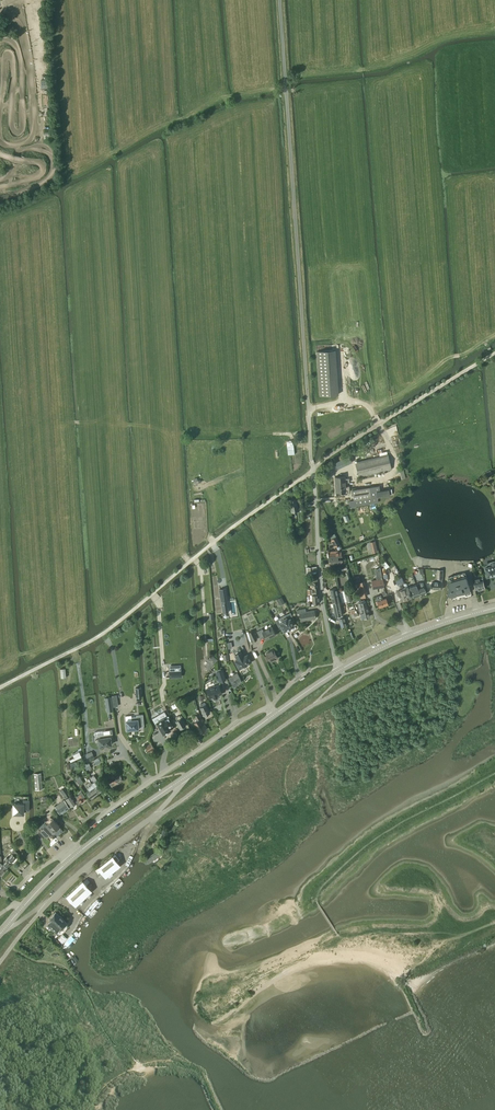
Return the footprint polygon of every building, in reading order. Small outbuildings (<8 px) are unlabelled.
[(333,350),(316,351),(319,395),(336,394),(333,350)] [(392,470),(388,454),(355,462),(359,477),(392,470)] [(344,465),(342,459),(329,464),(330,466),(324,468),(326,473),(344,465)] [(346,486),(345,476),(335,476),(336,493),(345,492),(350,492),(349,486),(346,486)] [(380,490),(379,485),(352,490),(353,500),(354,501),(392,495),(392,489),(389,489),(380,490)] [(298,510),(296,498),(289,499),(291,512),(298,510)] [(339,544),(336,537),(331,540),(335,547),(339,544)] [(494,575),(494,563),(492,564),(493,566),(485,568),(488,577),(494,575)] [(465,573),(456,575),(461,594),(471,592),(465,573)] [(449,577),(447,594),(450,598),(450,597),(461,594),(456,575),(449,577)] [(384,587),(383,578),(371,580),(373,589),(384,587)] [(480,581),(480,578),(475,579),(476,583),(475,583),(476,590),(485,588),(483,581),(480,581)] [(366,596),(362,581),(360,581),(356,583),(360,598),(366,596)] [(312,589),(308,590),(309,595),(312,594),(313,595),(319,594),(317,582),(311,583),(312,589)] [(422,582),(416,584),(417,588),(420,595),(426,592),(424,586),(423,587),(422,582)] [(413,597),(420,595),(417,588),(416,584),(409,586),(413,597)] [(333,603),(340,601),(341,601),(340,598),(338,598),(336,588),(330,590),(333,603)] [(226,590),(219,591),(221,604),(222,610),(226,610),(225,603),(228,603),(226,590)] [(411,597),(409,591),(398,595),(400,601),(411,597)] [(381,599),(380,595),(376,596),(377,600),(376,601),(377,604),(378,604),(379,607),(388,604),(385,598),(381,599)] [(340,601),(333,603),(335,617),(342,615),(341,614),(343,613),(340,601)] [(357,603),(360,613),(369,611),(369,609),(368,610),(366,601),(357,603)] [(306,612),(305,608),(296,610),(297,613),(299,613),(301,621),(316,618),(314,610),(306,612)] [(282,622),(278,624),(282,631),(293,626),(289,618),(287,619),(285,616),(280,618),(282,622)] [(347,625),(344,617),(339,619),(341,627),(347,625)] [(276,635),(272,627),(263,631),(262,629),(257,631),(261,639),(264,637),(266,640),(276,635)] [(257,639),(252,630),(248,632),(251,642),(257,639)] [(278,658),(273,649),(266,653),(270,662),(278,658)] [(235,655),(237,659),(235,660),(239,669),(251,662),(247,654),(243,656),(241,652),(235,655)] [(212,655),(208,660),(213,664),(218,659),(212,655)] [(226,680),(223,669),(215,672),(219,682),(226,680)] [(242,681),(237,673),(228,678),(234,687),(238,684),(238,683),(242,681)] [(219,685),(206,689),(209,698),(213,697),(214,698),(218,697),(217,696),(222,694),(219,685)] [(206,705),(204,702),(200,704),(202,707),(200,707),(204,715),(210,712),(206,704),(206,705)] [(165,734),(169,732),(169,730),(170,730),(168,727),(172,725),(166,716),(167,716),(164,712),(157,716),(160,720),(157,722),(159,726),(158,726),(160,729),(163,734),(165,733),(165,734)] [(201,719),(198,714),(195,716),(197,720),(197,721),(194,722),(202,734),(208,730),(201,719)] [(181,718),(179,715),(176,718),(177,721),(176,722),(180,729),(186,726),(181,718)] [(144,726),(143,716),(132,717),(132,720),(126,720),(127,729),(131,729),(134,729),(138,728),(138,726),(144,726)] [(98,742),(99,746),(111,744),(111,741),(114,741),(113,733),(95,736),(96,742),(98,742)] [(154,748),(151,743),(145,747),(149,752),(154,748)] [(74,756),(70,758),(71,761),(82,756),(81,747),(78,749),(79,750),(73,753),(74,756)] [(85,762),(95,757),(93,754),(90,755),(89,753),(83,756),(85,762)] [(89,778),(91,781),(98,793),(103,790),(99,784),(100,783),(94,775),(89,778)] [(124,781),(120,775),(109,782),(114,788),(124,781)] [(98,793),(91,781),(86,784),(90,790),(87,792),(91,798),(98,793)] [(67,795),(62,789),(60,791),(71,806),(76,803),(70,795),(68,797),(67,796),(67,795)] [(81,794),(78,796),(76,795),(73,797),(78,805),(85,800),(83,798),(85,797),(82,792),(80,793),(81,794)] [(29,800),(23,800),(23,804),(13,804),(13,814),(23,814),(23,811),(29,811),(29,800)] [(69,807),(64,800),(55,806),(60,814),(69,807)] [(47,824),(53,832),(56,830),(60,827),(58,824),(58,825),(58,824),(53,818),(47,824)] [(51,834),(53,832),(47,824),(40,829),(45,835),(47,837),(51,834)] [(16,858),(12,854),(8,858),(7,857),(4,860),(5,861),(3,864),(7,867),(16,858)] [(117,861),(112,855),(98,867),(103,873),(117,861)] [(88,887),(82,880),(66,896),(72,902),(88,887)] [(51,921),(47,925),(53,930),(55,931),(56,933),(60,929),(61,928),(62,929),(64,929),(67,925),(67,924),(66,923),(67,922),(64,920),(56,912),(49,919),(51,921)]
